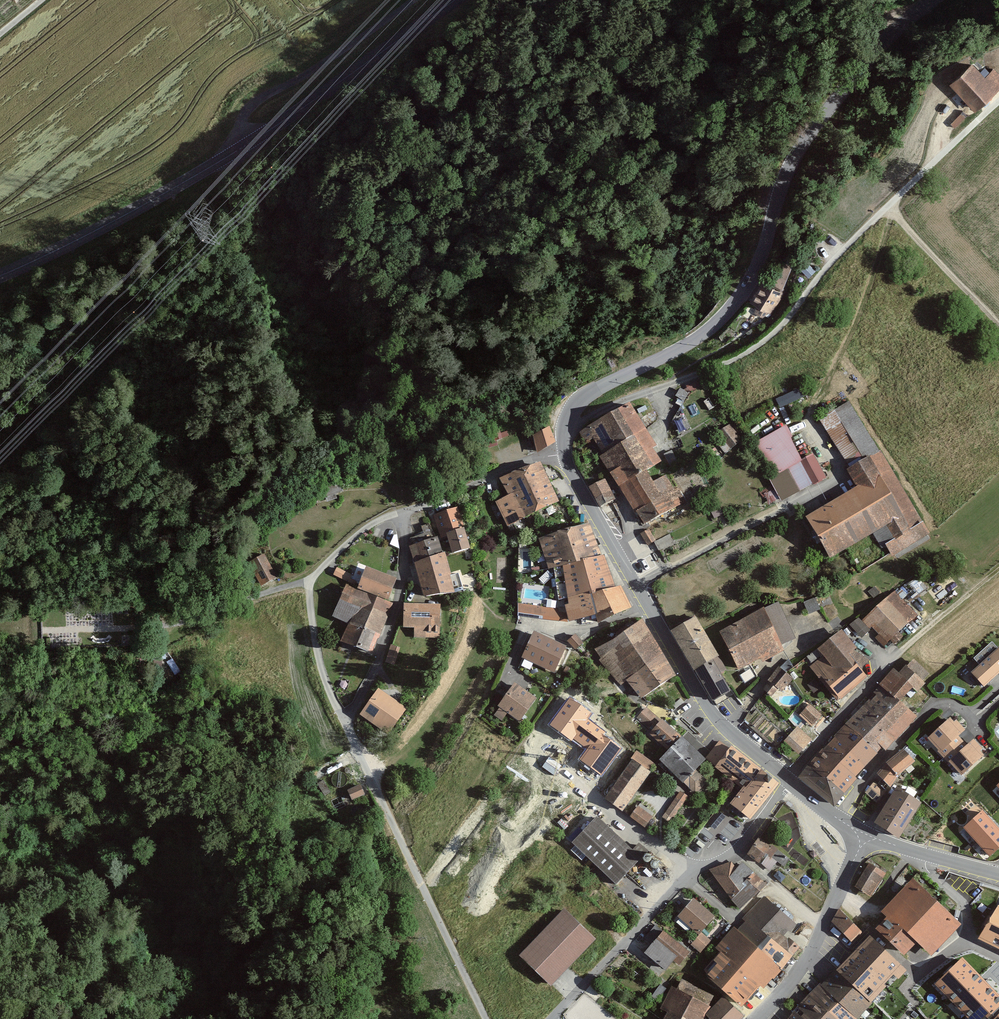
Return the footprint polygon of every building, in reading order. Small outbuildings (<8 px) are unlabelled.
[(952,81),(976,107),(994,91),(971,65),(952,81)] [(959,126),(967,110),(959,106),(952,122),(959,126)] [(791,268),(790,267),(782,263),(776,276),(786,280),(791,268)] [(770,311),(780,294),(762,284),(752,301),(759,305),(756,311),(756,313),(762,317),(767,313),(769,310),(770,311)] [(677,406),(688,393),(681,387),(670,401),(677,406)] [(928,535),(929,534),(849,400),(817,419),(857,486),(805,517),(829,558),(882,527),(890,540),(884,544),(893,560),(930,538),(928,535)] [(602,453),(645,428),(629,402),(613,412),(612,411),(578,431),(585,443),(593,438),(602,453)] [(731,449),(740,441),(728,425),(718,433),(731,449)] [(754,441),(771,474),(766,476),(779,501),(825,478),(812,453),(802,458),(784,425),(754,441)] [(554,442),(549,428),(535,436),(538,451),(554,442)] [(598,456),(618,487),(645,471),(662,462),(651,446),(655,443),(645,428),(602,453),(598,456)] [(520,489),(532,513),(542,509),(546,518),(557,513),(553,504),(558,502),(539,461),(498,477),(507,495),(520,489)] [(645,471),(618,487),(626,500),(643,528),(685,502),(667,474),(653,483),(645,471)] [(598,508),(615,499),(603,478),(587,487),(598,508)] [(507,526),(532,513),(520,489),(507,495),(494,502),(507,526)] [(439,536),(444,535),(450,554),(469,548),(462,527),(456,507),(432,515),(439,536)] [(561,566),(602,556),(590,525),(556,531),(537,537),(547,569),(561,566)] [(408,547),(415,569),(446,560),(438,537),(408,547)] [(261,585),(276,578),(264,554),(249,562),(261,585)] [(564,581),(609,570),(602,556),(561,566),(564,581)] [(446,560),(415,569),(422,599),(452,592),(471,590),(474,583),(472,574),(462,576),(461,572),(450,574),(446,560)] [(331,575),(348,583),(352,574),(336,566),(331,575)] [(355,589),(387,600),(395,576),(365,566),(355,589)] [(567,622),(594,617),(590,595),(614,587),(609,570),(564,581),(556,582),(558,600),(562,599),(567,622)] [(590,595),(594,617),(597,625),(634,606),(621,584),(614,587),(590,595)] [(393,603),(387,600),(355,589),(345,585),(330,617),(347,625),(340,642),(372,655),(393,603)] [(896,589),(863,617),(860,615),(848,626),(860,638),(869,630),(881,644),(917,614),(896,589)] [(517,615),(539,619),(541,605),(519,602),(517,615)] [(439,638),(439,605),(402,604),(402,628),(412,628),(412,638),(439,638)] [(740,667),(795,638),(777,605),(764,612),(762,610),(722,631),(740,667)] [(692,670),(711,660),(718,656),(695,617),(669,631),(692,671),(692,670)] [(596,651),(619,687),(627,682),(638,700),(675,677),(642,622),(596,651)] [(868,663),(840,630),(816,650),(820,658),(810,666),(838,700),(866,677),(860,669),(868,663)] [(533,631),(520,657),(553,674),(566,647),(533,631)] [(573,634),(567,640),(576,650),(582,644),(573,634)] [(981,662),(997,644),(991,639),(975,657),(981,662)] [(393,666),(399,648),(389,645),(383,663),(393,666)] [(998,671),(998,650),(998,649),(974,672),(985,684),(998,671)] [(711,702),(730,691),(711,660),(692,670),(711,702)] [(781,691),(792,679),(796,671),(789,660),(778,666),(767,679),(770,681),(762,689),(770,698),(778,689),(781,691)] [(877,687),(899,700),(911,688),(916,693),(926,684),(905,663),(896,673),(892,670),(877,687)] [(501,722),(506,714),(518,723),(535,700),(512,684),(496,707),(498,708),(493,716),(501,722)] [(862,738),(899,700),(877,687),(844,723),(862,738)] [(387,735),(405,710),(377,690),(359,715),(387,735)] [(592,713),(570,697),(549,725),(572,741),(574,739),(588,749),(580,760),(601,775),(621,748),(604,735),(606,732),(588,719),(592,713)] [(862,738),(876,751),(880,748),(885,751),(916,718),(899,700),(862,738)] [(798,715),(811,727),(821,715),(808,704),(798,715)] [(649,733),(665,749),(678,736),(663,720),(661,721),(643,708),(635,718),(652,731),(649,733)] [(940,756),(967,734),(950,712),(922,735),(940,756)] [(822,748),(855,777),(876,751),(862,738),(844,723),(822,748)] [(782,741),(797,755),(812,740),(796,726),(782,741)] [(682,783),(683,782),(694,794),(707,782),(695,769),(705,759),(681,736),(658,760),(682,783)] [(961,779),(986,757),(970,738),(944,760),(961,779)] [(719,742),(706,758),(745,789),(732,805),(749,818),(764,798),(776,783),(763,772),(762,772),(756,767),(749,762),(731,748),(729,750),(719,742)] [(888,787),(915,762),(901,747),(874,772),(888,787)] [(843,792),(855,777),(822,748),(808,764),(843,792)] [(603,798),(621,811),(650,773),(632,759),(603,798)] [(833,805),(843,792),(808,764),(797,777),(833,805)] [(331,780),(332,784),(335,786),(338,787),(342,787),(345,785),(347,781),(346,776),(343,773),(339,772),(335,773),(332,776),(331,780)] [(875,779),(866,791),(877,800),(886,788),(875,779)] [(323,780),(317,783),(325,795),(331,792),(323,780)] [(350,801),(364,794),(359,785),(346,791),(350,801)] [(897,838),(920,802),(894,786),(872,822),(897,838)] [(673,818),(688,796),(678,790),(664,812),(673,818)] [(629,817),(644,828),(654,816),(638,805),(629,817)] [(963,827),(990,856),(998,848),(998,829),(982,810),(963,827)] [(571,843),(615,885),(640,858),(597,816),(571,843)] [(769,842),(766,845),(757,838),(746,855),(757,863),(759,859),(775,872),(787,858),(769,842)] [(710,870),(737,909),(766,882),(741,861),(735,868),(730,861),(710,870)] [(869,897),(886,874),(869,862),(852,886),(869,897)] [(904,952),(916,939),(932,953),(959,924),(913,881),(884,912),(890,917),(879,928),(904,952)] [(713,916),(693,898),(676,916),(697,935),(713,916)] [(794,925),(765,900),(746,919),(749,921),(738,932),(735,929),(718,947),(724,952),(707,972),(742,1003),(758,983),(763,988),(795,949),(782,938),(794,925)] [(549,986),(594,939),(563,909),(517,955),(549,986)] [(851,944),(862,934),(839,909),(830,922),(851,944)] [(982,937),(998,946),(998,909),(982,937)] [(677,966),(688,953),(664,931),(663,932),(654,924),(642,938),(649,945),(643,953),(665,971),(673,961),(677,966)] [(690,944),(700,953),(711,942),(701,932),(690,944)] [(868,935),(837,967),(873,1001),(903,970),(868,935)] [(972,1018),(981,1018),(998,1001),(998,998),(962,960),(938,984),(972,1018)] [(873,1001),(837,967),(821,983),(857,1018),(873,1001)] [(821,983),(809,994),(833,1018),(856,1018),(857,1018),(821,983)] [(708,1006),(669,985),(658,1007),(666,1011),(662,1018),(702,1018),(708,1006)] [(809,994),(787,1018),(833,1018),(809,994)] [(707,1018),(741,1018),(744,1016),(723,997),(704,1016),(707,1018)]
